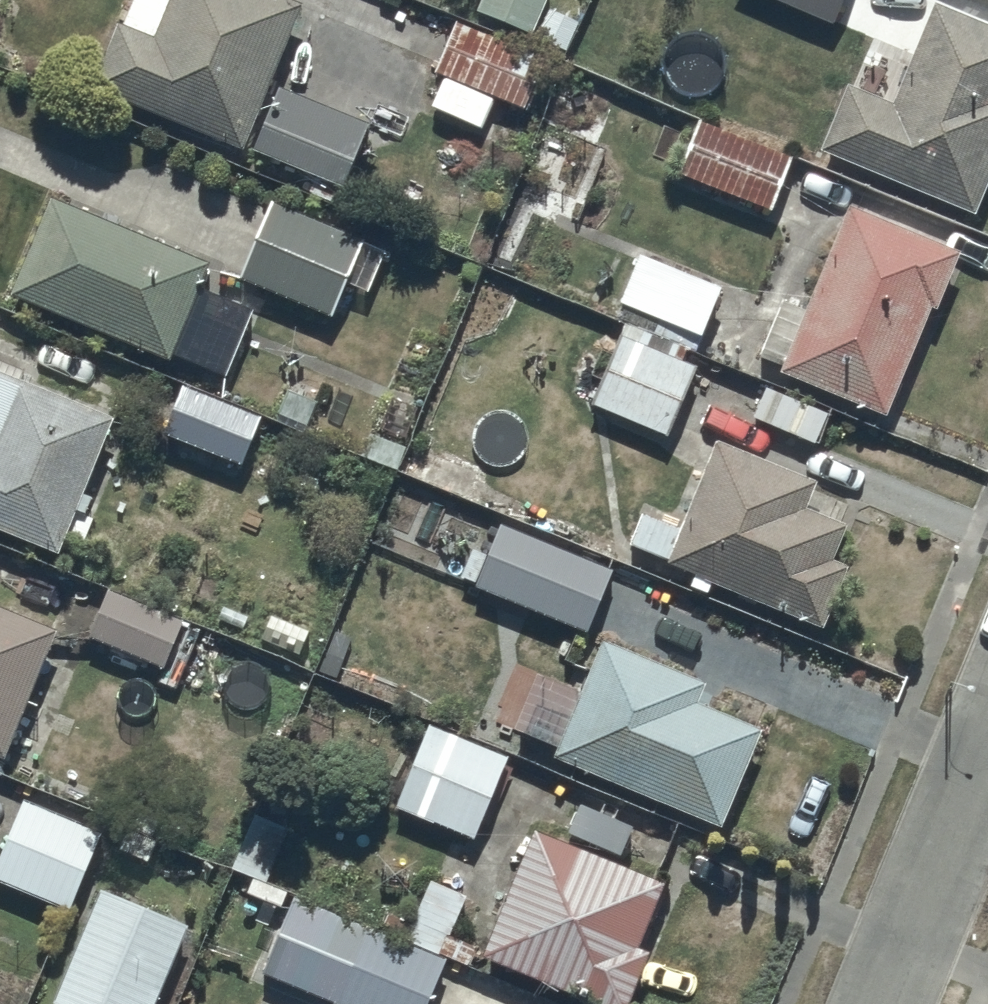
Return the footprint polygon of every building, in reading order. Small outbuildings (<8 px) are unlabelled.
[(122,16),(97,78),(243,138),(300,0),(128,0),(122,16)] [(481,2),(533,24),(543,0),(482,0),(481,2)] [(835,18),(843,0),(794,0),(835,18)] [(958,0),(933,0),(894,92),(852,74),(821,143),(975,206),(987,177),(987,13),(958,0)] [(546,51),(458,13),(437,60),(525,99),(546,51)] [(281,80),(255,148),(343,182),(369,115),(281,80)] [(794,149),(699,109),(676,165),(770,205),(794,149)] [(210,253),(51,189),(12,285),(172,349),(173,347),(203,359),(230,291),(200,278),(210,253)] [(367,232),(273,194),(238,273),(334,312),(367,232)] [(961,241),(852,196),(808,303),(785,294),(762,349),(784,358),(782,362),(888,406),(934,295),(938,296),(961,241)] [(724,277),(640,246),(621,297),(705,328),(724,277)] [(649,340),(619,329),(592,398),(671,428),(697,360),(683,355),(688,341),(654,328),(649,340)] [(0,362),(0,538),(21,546),(27,530),(62,544),(115,406),(0,362)] [(262,410),(183,377),(160,431),(264,475),(277,445),(252,435),(262,410)] [(817,470),(718,431),(682,520),(645,505),(632,538),(668,552),(666,557),(695,569),(691,579),(711,587),(715,576),(827,620),(851,557),(834,550),(848,514),(806,497),(817,470)] [(613,561),(503,515),(479,574),(588,620),(613,561)] [(184,611),(110,580),(90,628),(164,658),(184,611)] [(0,596),(0,746),(5,748),(57,618),(0,596)] [(706,674),(605,633),(557,750),(722,817),(761,721),(697,695),(706,674)] [(510,750),(430,717),(397,799),(476,832),(510,750)] [(27,791),(0,859),(0,875),(70,904),(103,822),(27,791)] [(290,823),(254,808),(232,862),(267,877),(290,823)] [(668,871),(533,820),(485,947),(633,1003),(656,943),(643,938),(668,871)] [(101,881),(54,995),(76,1003),(153,1003),(188,917),(101,881)] [(296,887),(264,963),(355,1003),(423,1003),(445,954),(296,887)]
